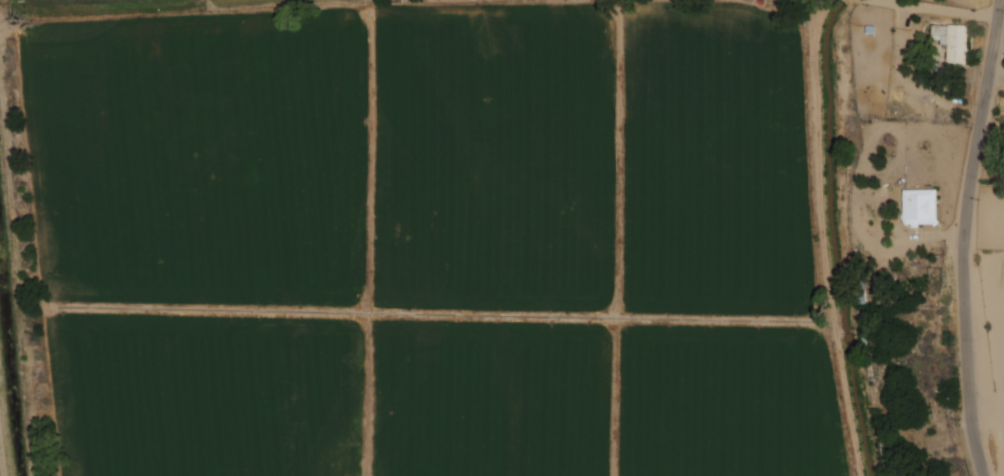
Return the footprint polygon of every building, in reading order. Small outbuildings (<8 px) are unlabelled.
[(934,26),(971,27),(970,49),(972,49),(972,54),(970,54),(969,65),(964,65),(964,70),(956,70),(956,64),(949,64),(950,46),(944,46),(944,40),(933,40),(934,26)] [(907,192),(939,191),(940,220),(942,223),(938,227),(935,225),(922,225),(922,228),(915,228),(915,225),(907,225),(907,192)]
